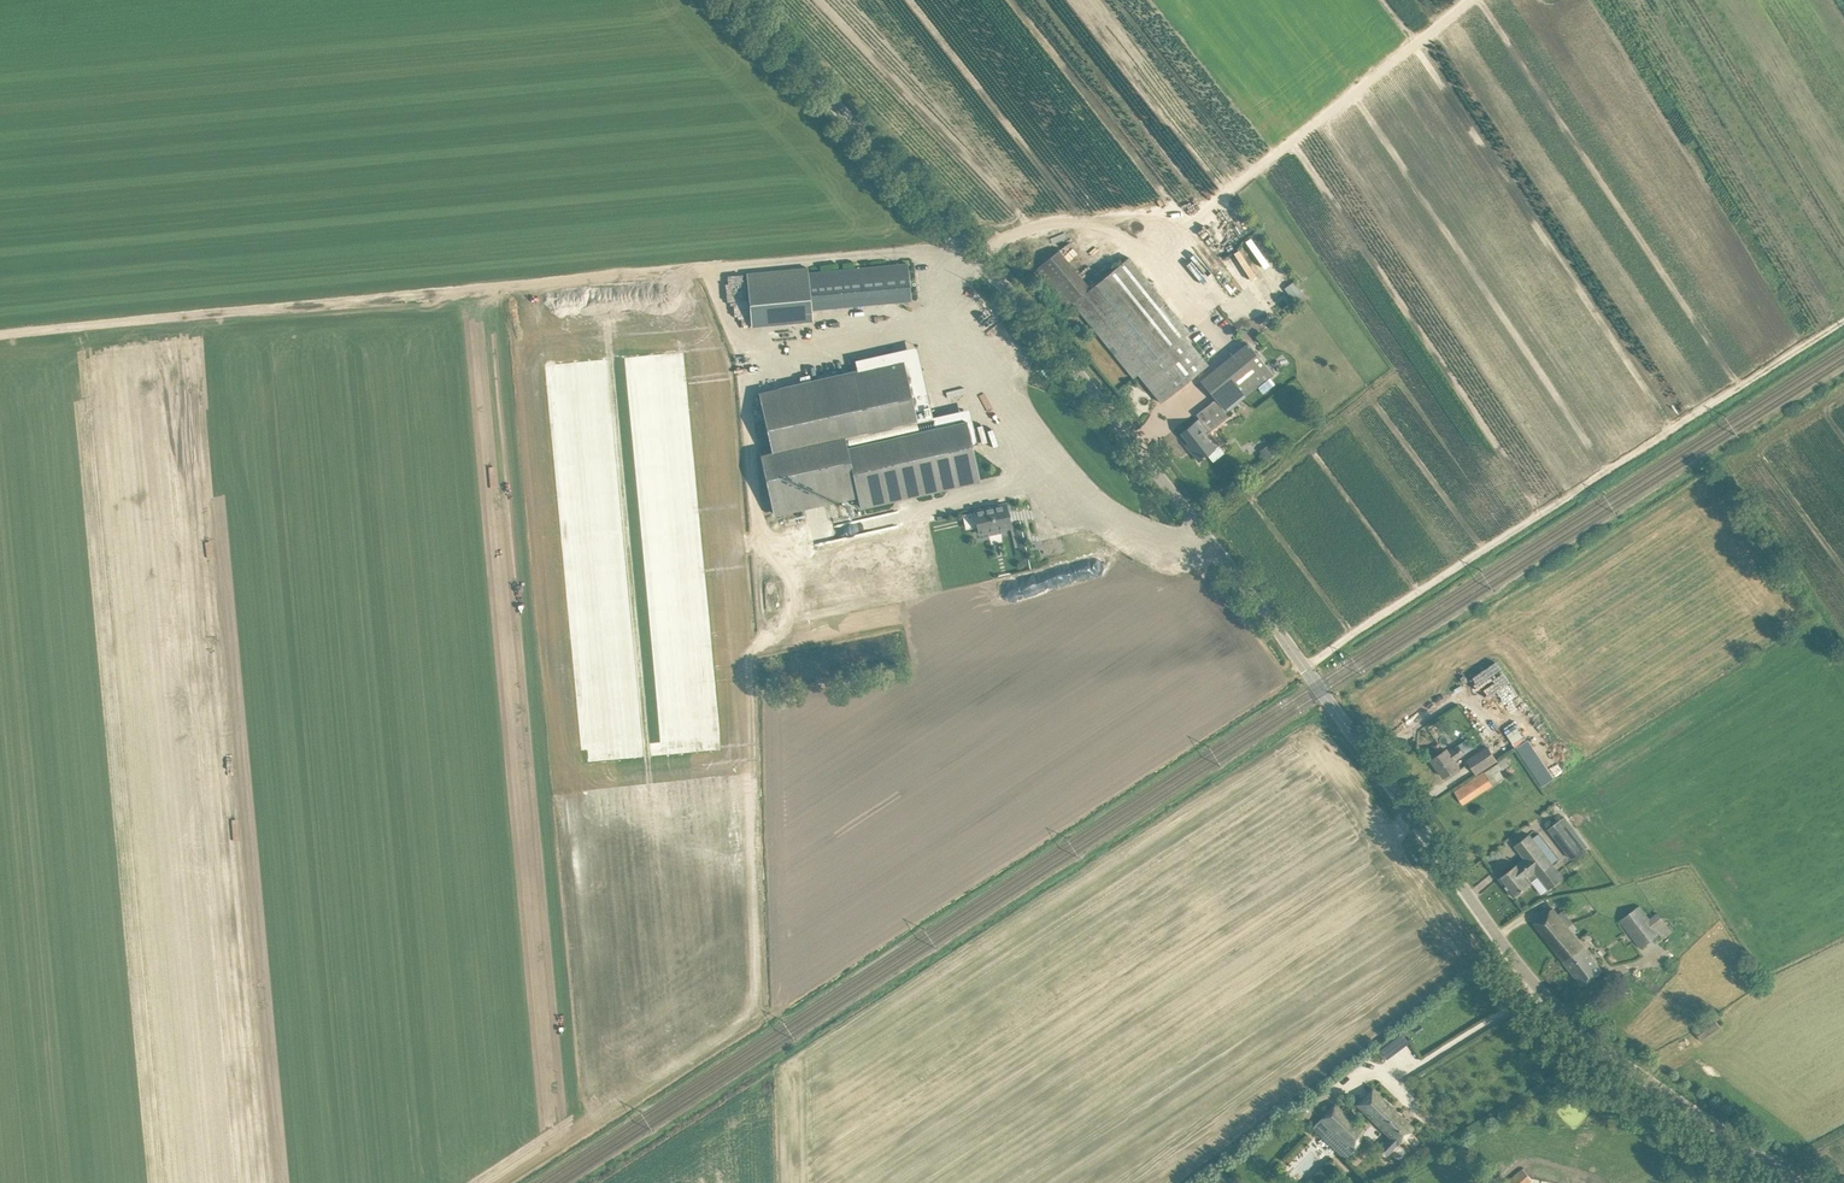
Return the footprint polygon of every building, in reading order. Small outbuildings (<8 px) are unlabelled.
[(1203,243),(1197,248),(1219,272),(1224,267),(1203,243)] [(1091,288),(1059,250),(1035,269),(1066,307),(1073,303),(1091,288)] [(1091,288),(1073,303),(1133,378),(1138,374),(1161,402),(1170,395),(1208,364),(1184,335),(1190,331),(1129,257),(1091,288)] [(911,300),(907,263),(808,272),(811,309),(911,300)] [(812,320),(811,309),(808,272),(807,268),(747,273),(752,326),(812,320)] [(1296,303),(1304,297),(1293,282),(1285,287),(1296,303)] [(1248,343),(1201,381),(1215,399),(1225,411),(1273,374),(1271,372),(1273,369),(1268,364),(1265,364),(1248,343)] [(774,451),(760,454),(774,516),(858,497),(860,507),(978,480),(965,421),(918,431),(902,361),(760,393),(774,451)] [(1225,411),(1215,399),(1196,414),(1200,420),(1198,422),(1197,421),(1181,433),(1194,449),(1191,451),(1199,460),(1215,448),(1219,444),(1209,431),(1229,416),(1225,412),(1225,411)] [(980,533),(988,531),(989,535),(1001,532),(1000,529),(1010,526),(1005,504),(975,511),(980,533)] [(1524,707),(1510,719),(1519,729),(1533,716),(1524,707)] [(1530,737),(1517,746),(1543,786),(1556,777),(1530,737)] [(1432,760),(1444,777),(1459,767),(1454,760),(1464,754),(1458,746),(1449,752),(1447,749),(1432,760)] [(1467,760),(1476,774),(1497,760),(1488,746),(1467,760)] [(1452,774),(1453,776),(1434,787),(1437,793),(1463,778),(1459,770),(1452,774)] [(1454,791),(1462,803),(1492,784),(1484,772),(1454,791)] [(1548,829),(1572,859),(1588,846),(1564,816),(1548,829)] [(1549,889),(1558,881),(1563,877),(1529,834),(1515,845),(1525,858),(1499,878),(1514,897),(1532,883),(1531,881),(1539,876),(1549,889)] [(1640,905),(1619,920),(1641,948),(1660,933),(1662,936),(1672,931),(1658,911),(1650,918),(1645,912),(1640,905)] [(1563,909),(1557,914),(1553,908),(1534,923),(1583,986),(1602,971),(1568,927),(1573,922),(1563,909)] [(1713,1016),(1693,1030),(1701,1040),(1720,1026),(1713,1016)] [(1372,1088),(1357,1104),(1371,1117),(1371,1118),(1389,1135),(1378,1146),(1387,1154),(1413,1128),(1372,1088)] [(1355,1149),(1355,1150),(1363,1142),(1363,1129),(1335,1102),(1320,1118),(1321,1118),(1312,1127),(1345,1159),(1354,1150),(1355,1149)] [(1533,1180),(1522,1168),(1504,1182),(1530,1182),(1533,1180)] [(1223,1171),(1213,1178),(1214,1181),(1211,1182),(1232,1182),(1223,1171)]
